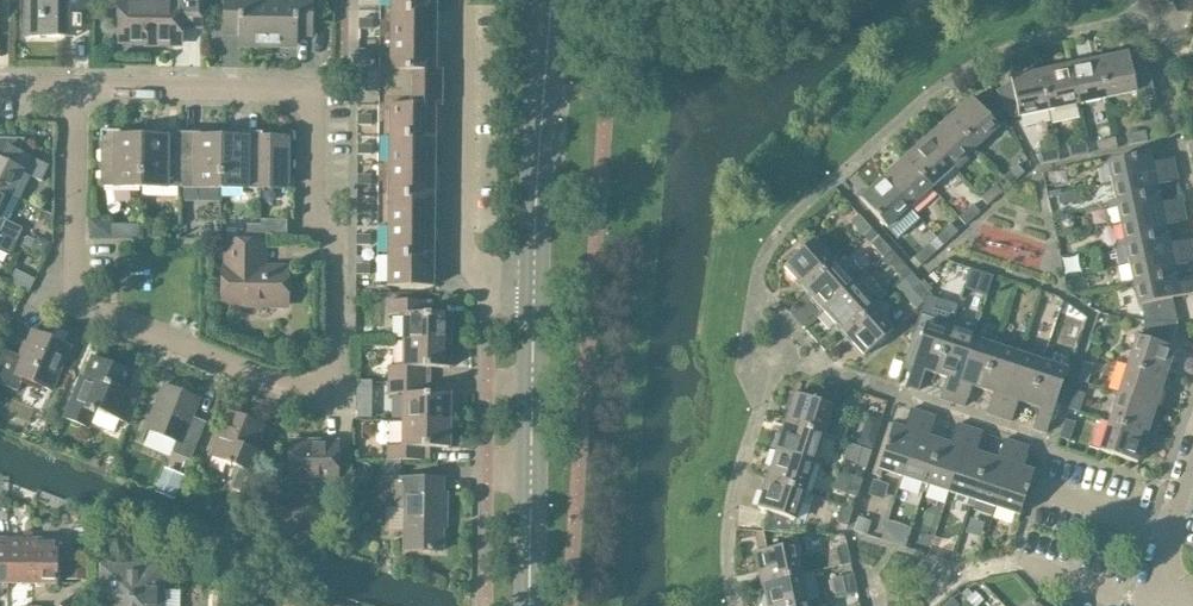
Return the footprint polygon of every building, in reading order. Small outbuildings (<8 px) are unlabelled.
[(10,0),(0,0),(0,21),(9,21),(10,0)] [(24,36),(64,37),(64,30),(88,30),(89,0),(25,0),(24,36)] [(120,45),(179,45),(179,21),(201,21),(201,0),(120,0),(120,2),(120,45)] [(238,43),(267,43),(268,0),(222,0),(222,27),(238,27),(238,43)] [(267,43),(296,43),(296,28),(312,28),(312,0),(268,0),(267,43)] [(442,71),(435,71),(436,0),(379,0),(378,70),(365,70),(365,92),(384,92),(383,106),(379,106),(377,287),(434,288),(436,107),(429,107),(429,93),(442,93),(442,71)] [(358,18),(358,29),(373,29),(372,19),(358,18)] [(358,49),(358,60),(372,60),(372,49),(358,49)] [(1098,60),(1106,98),(1135,91),(1137,99),(1154,95),(1147,60),(1130,63),(1128,54),(1098,60)] [(1077,104),(1106,98),(1098,60),(1068,66),(1077,104)] [(1048,110),(1077,104),(1068,66),(1040,72),(1048,110)] [(1010,118),(1048,110),(1040,72),(1010,79),(1011,83),(995,91),(1010,118)] [(949,118),(975,147),(1003,122),(990,94),(975,101),(971,98),(949,118)] [(357,115),(357,126),(372,126),(371,115),(357,115)] [(953,167),(975,147),(949,118),(927,138),(953,167)] [(141,187),(141,137),(120,137),(120,130),(100,130),(100,186),(141,187)] [(181,187),(181,131),(160,131),(160,137),(141,137),(141,187),(181,187)] [(221,187),(221,137),(200,137),(200,131),(181,131),(181,187),(221,187)] [(262,131),(261,131),(241,131),(241,137),(221,137),(221,187),(260,188),(261,138),(262,138),(262,131)] [(1147,141),(1145,131),(1126,135),(1128,146),(1147,141)] [(47,166),(18,153),(25,138),(0,137),(0,189),(18,198),(29,175),(42,182),(43,180),(41,179),(47,166)] [(1117,148),(1117,147),(1115,137),(1096,141),(1098,152),(1117,148)] [(287,138),(262,138),(261,138),(260,188),(286,188),(287,138)] [(931,187),(953,167),(927,138),(905,157),(931,187)] [(1088,154),(1088,153),(1086,143),(1066,148),(1069,158),(1088,154)] [(357,144),(357,155),(371,155),(371,144),(357,144)] [(1059,160),(1057,150),(1037,154),(1040,164),(1059,160)] [(1172,160),(1164,161),(1152,164),(1149,153),(1137,156),(1101,163),(1102,168),(1110,166),(1113,183),(1174,170),(1172,160)] [(908,207),(931,187),(905,157),(882,178),(908,207)] [(1024,173),(1023,172),(1016,164),(1002,178),(1009,186),(1024,173)] [(1156,184),(1169,181),(1176,180),(1174,170),(1113,183),(1116,200),(1108,201),(1109,205),(1158,194),(1156,184)] [(356,176),(356,185),(369,185),(369,176),(356,176)] [(886,227),(908,207),(882,178),(860,198),(886,227)] [(1002,193),(1001,192),(994,184),(980,197),(987,205),(1002,193)] [(8,221),(18,198),(0,189),(0,234),(16,242),(22,228),(8,221)] [(1181,200),(1173,201),(1160,204),(1158,194),(1109,205),(1110,208),(1118,206),(1121,223),(1183,210),(1181,200)] [(356,204),(356,215),(371,215),(371,204),(356,204)] [(979,212),(972,204),(958,217),(965,226),(979,212)] [(1165,224),(1177,221),(1185,220),(1183,210),(1121,223),(1124,240),(1117,241),(1118,245),(1167,234),(1165,224)] [(863,236),(871,229),(858,214),(850,222),(863,236)] [(260,234),(287,234),(287,220),(260,220),(260,224),(261,224),(260,234)] [(246,224),(246,239),(261,239),(260,234),(261,224),(260,224),(246,224)] [(957,232),(950,224),(935,237),(943,245),(957,232)] [(9,256),(16,242),(0,234),(0,251),(9,256)] [(1189,240),(1182,242),(1169,244),(1167,234),(1118,245),(1119,248),(1126,247),(1129,264),(1191,250),(1189,240)] [(356,235),(356,245),(370,246),(370,235),(356,235)] [(37,236),(31,249),(44,255),(50,242),(37,236)] [(883,258),(891,251),(892,251),(878,236),(870,244),(883,258)] [(804,288),(833,263),(813,240),(784,266),(804,288)] [(253,267),(253,242),(226,242),(226,267),(224,267),(223,304),(285,305),(285,268),(253,267)] [(935,252),(928,244),(913,258),(920,266),(935,252)] [(1173,264),(1186,261),(1192,260),(1191,250),(1129,264),(1133,281),(1125,282),(1126,285),(1175,275),(1173,264)] [(903,280),(911,273),(898,258),(890,266),(903,280)] [(824,311),(853,285),(833,263),(804,288),(824,311)] [(356,264),(356,275),(370,275),(370,264),(356,264)] [(15,269),(9,283),(27,291),(33,278),(15,269)] [(1190,283),(1177,285),(1175,275),(1126,285),(1127,288),(1134,287),(1137,301),(1138,304),(1144,303),(1143,321),(1177,324),(1177,323),(1172,297),(1192,293),(1192,282),(1190,283)] [(911,288),(923,302),(924,303),(931,296),(919,281),(911,288)] [(844,333),(873,307),(853,285),(824,311),(844,333)] [(403,340),(450,341),(450,313),(424,313),(424,300),(388,300),(388,313),(403,314),(403,340)] [(873,307),(844,333),(864,355),(892,329),(873,307)] [(0,310),(0,322),(8,317),(3,308),(0,310)] [(1169,347),(1177,324),(1143,321),(1143,337),(1137,335),(1127,365),(1164,378),(1174,349),(1169,347)] [(935,374),(952,326),(949,325),(946,331),(925,324),(905,386),(918,391),(924,370),(935,374)] [(952,402),(973,340),(953,333),(955,327),(952,326),(935,374),(947,377),(940,398),(952,402)] [(69,346),(32,330),(21,356),(4,349),(0,358),(0,383),(17,390),(22,378),(51,390),(69,346)] [(449,366),(450,341),(403,340),(403,366),(388,366),(388,380),(423,380),(423,366),(449,366)] [(982,389),(998,341),(995,340),(993,346),(973,340),(952,402),(964,406),(971,385),(982,389)] [(999,417),(1019,355),(1000,348),(1002,342),(998,341),(982,389),(994,393),(987,413),(999,417)] [(126,390),(133,372),(91,355),(80,384),(77,383),(64,417),(89,427),(96,410),(129,423),(140,396),(126,390)] [(1029,405),(1045,356),(1042,355),(1040,361),(1019,355),(999,417),(1011,421),(1017,401),(1029,405)] [(1033,428),(1046,432),(1067,370),(1046,363),(1048,357),(1045,356),(1029,405),(1040,409),(1033,428)] [(1083,362),(1077,380),(1087,384),(1093,365),(1083,362)] [(1155,406),(1164,378),(1127,365),(1118,394),(1155,406)] [(423,393),(423,380),(388,380),(388,394),(402,394),(402,420),(449,421),(449,394),(423,393)] [(191,459),(191,458),(205,424),(191,418),(199,399),(164,385),(146,429),(181,443),(177,453),(191,459)] [(786,422),(822,434),(837,439),(841,425),(827,421),(832,406),(835,394),(808,385),(804,396),(795,394),(786,422)] [(1068,409),(1078,412),(1084,394),(1074,390),(1068,409)] [(1145,434),(1155,406),(1118,394),(1109,422),(1145,434)] [(902,475),(922,413),(910,409),(903,430),(892,427),(877,475),(880,476),(882,469),(902,475)] [(252,498),(269,458),(253,451),(263,426),(228,411),(210,456),(227,463),(226,464),(230,466),(231,464),(240,468),(231,489),(252,498)] [(927,438),(932,423),(934,417),(922,413),(902,475),(922,482),(920,489),(923,490),(939,441),(927,438)] [(881,421),(880,421),(870,418),(864,436),(875,440),(881,421)] [(1064,419),(1058,438),(1069,441),(1075,422),(1064,419)] [(449,447),(449,421),(402,420),(401,446),(388,446),(387,459),(422,460),(422,447),(449,447)] [(813,463),(822,434),(786,422),(776,451),(813,463)] [(1136,463),(1145,434),(1109,422),(1099,451),(1136,463)] [(948,491),(969,428),(956,424),(950,445),(939,441),(923,490),(926,491),(928,484),(948,491)] [(975,453),(979,439),(981,432),(969,428),(948,491),(969,497),(967,505),(969,505),(985,456),(975,453)] [(995,506),(1016,443),(1003,439),(997,460),(985,456),(969,505),(973,507),(975,499),(995,506)] [(351,493),(352,455),(336,454),(336,441),(322,440),(322,443),(313,443),(313,440),(289,440),(288,481),(336,482),(336,493),(351,493)] [(1022,468),(1026,454),(1028,447),(1016,443),(995,506),(1016,512),(1013,520),(1016,521),(1032,471),(1022,468)] [(871,451),(871,450),(861,447),(855,466),(865,469),(871,451)] [(804,491),(813,463),(776,451),(767,479),(804,491)] [(165,469),(156,492),(173,499),(182,476),(165,469)] [(862,479),(852,475),(846,494),(856,497),(862,479)] [(445,516),(445,492),(442,492),(442,478),(381,478),(380,498),(395,498),(395,507),(403,507),(403,550),(441,551),(441,516),(445,516)] [(795,519),(804,491),(767,479),(758,507),(795,519)] [(853,507),(852,507),(843,504),(836,522),(847,526),(853,507)] [(858,517),(854,530),(865,534),(869,520),(858,517)] [(32,583),(32,529),(24,529),(24,540),(8,539),(7,583),(32,583)] [(32,529),(32,583),(57,583),(57,540),(40,540),(41,529),(32,529)] [(940,538),(934,557),(948,562),(954,543),(940,538)] [(762,581),(800,574),(794,544),(756,552),(762,581)] [(840,566),(850,564),(851,564),(846,545),(836,547),(840,566)] [(164,592),(160,588),(160,567),(103,566),(102,605),(163,605),(164,592)] [(83,567),(67,567),(67,578),(83,578),(83,567)] [(807,603),(800,574),(762,581),(767,605),(791,605),(807,603)] [(846,595),(856,593),(857,593),(853,574),(842,576),(846,595)] [(941,605),(942,605),(956,605),(957,605),(950,597),(941,605)]
